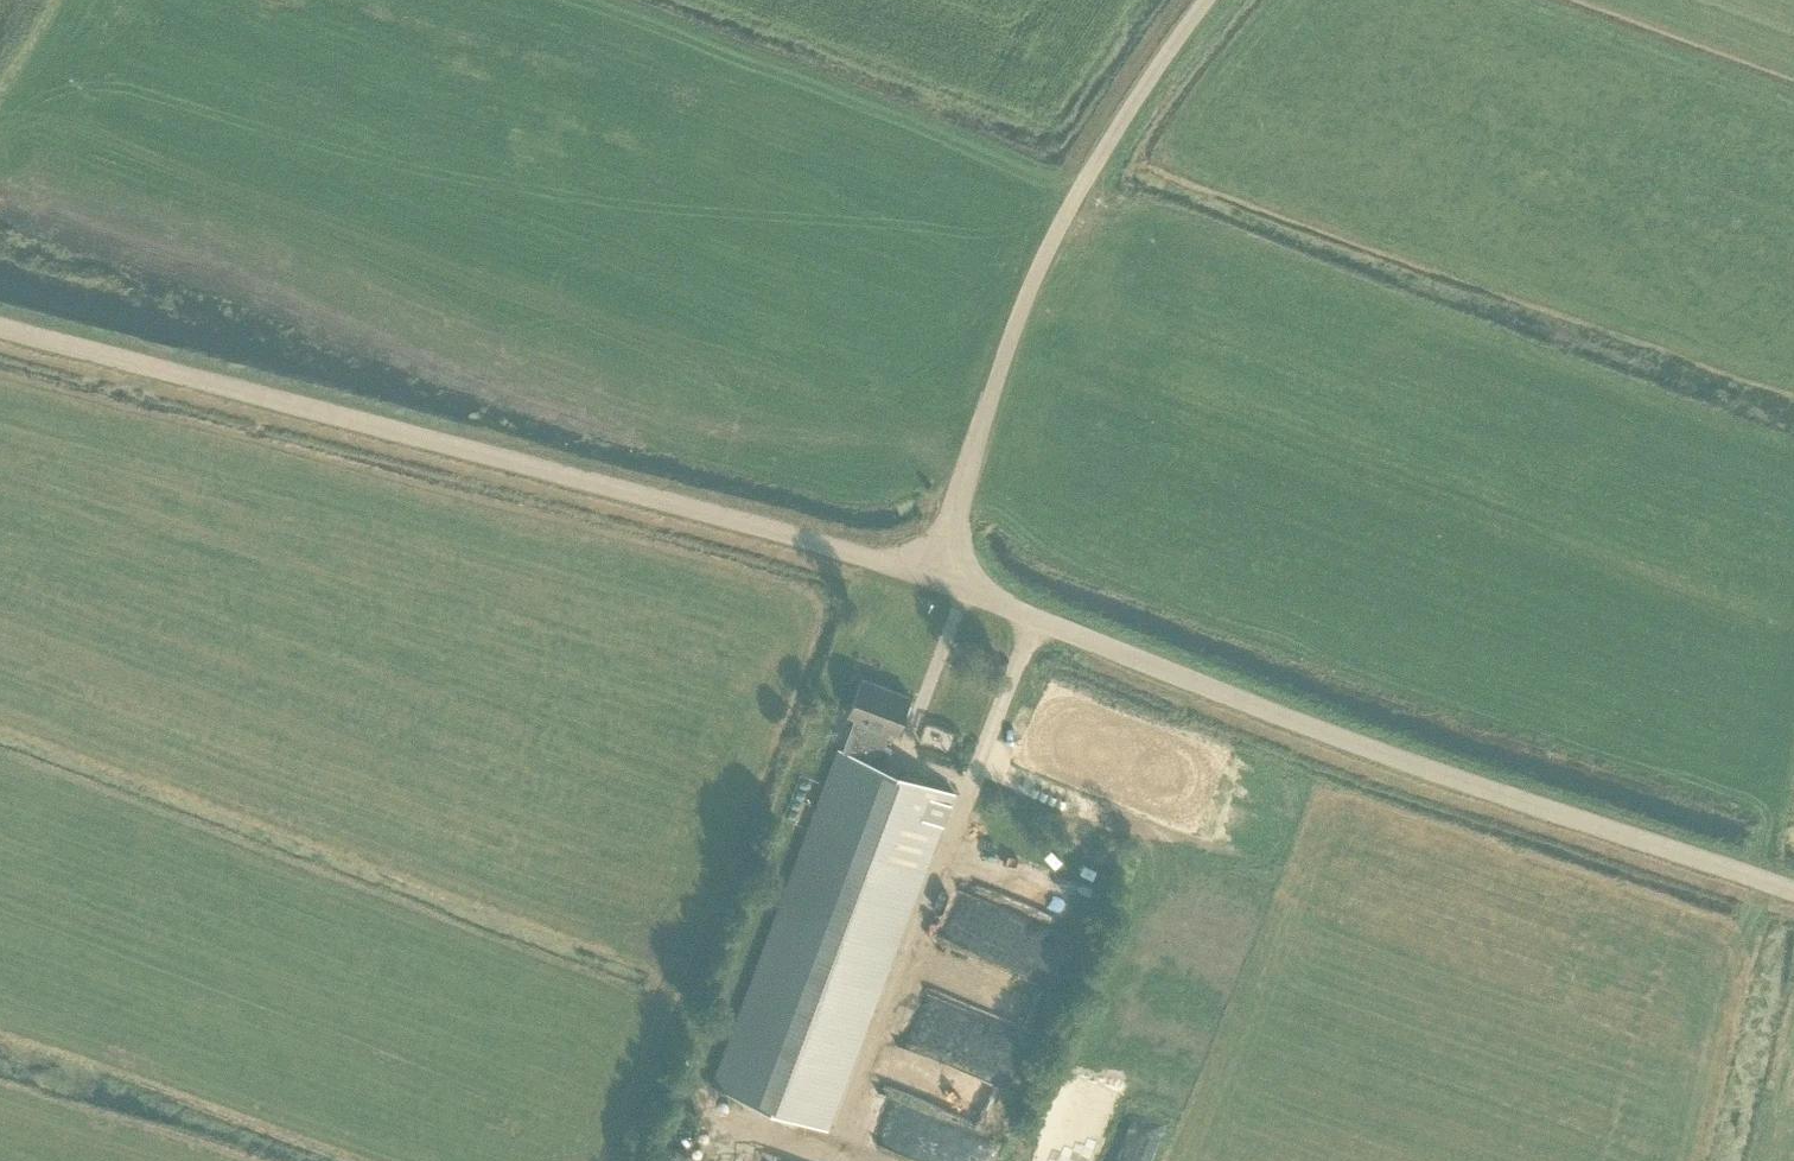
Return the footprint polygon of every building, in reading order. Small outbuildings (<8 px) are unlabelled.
[(852,716),(840,748),(714,1083),(829,1126),(955,791),(884,764),(890,747),(884,745),(890,729),(896,732),(910,695),(861,677),(848,714),(852,716)] [(990,766),(986,778),(1007,784),(1011,772),(990,766)] [(795,775),(784,819),(799,823),(810,778),(795,775)] [(1059,882),(998,870),(997,877),(994,876),(991,889),(1048,899),(1045,914),(1066,918),(1069,906),(1055,903),(1059,882)] [(998,1076),(1032,992),(936,954),(898,1049),(985,1084),(989,1073),(998,1076)] [(874,1131),(953,1158),(955,1150),(984,1160),(994,1130),(874,1090),(871,1097),(884,1101),(874,1131)]
